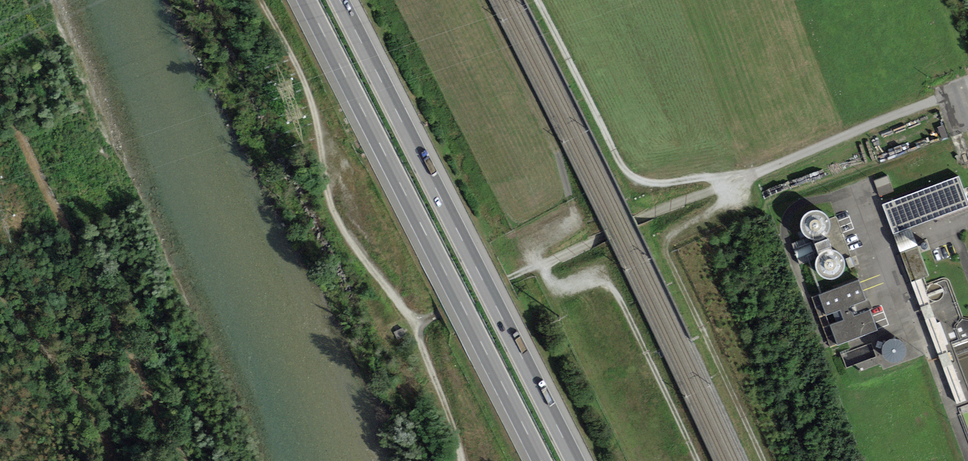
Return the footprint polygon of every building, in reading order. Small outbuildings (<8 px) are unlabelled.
[(874,180),(880,197),(893,192),(887,176),(874,180)] [(893,233),(967,206),(967,203),(958,176),(882,205),(893,233)] [(823,229),(825,224),(825,218),(823,213),(819,209),(813,207),(808,207),(802,209),(798,213),(796,218),(796,224),(798,230),(802,234),(808,236),(814,236),(819,234),(823,229)] [(840,270),(842,265),(842,259),(840,253),(835,249),(830,247),(824,247),(819,249),(815,254),(813,259),(813,265),(815,270),(819,274),(824,276),(830,276),(836,274),(840,270)] [(901,252),(911,281),(927,275),(917,247),(901,252)] [(858,280),(811,296),(830,346),(878,331),(858,280)]
